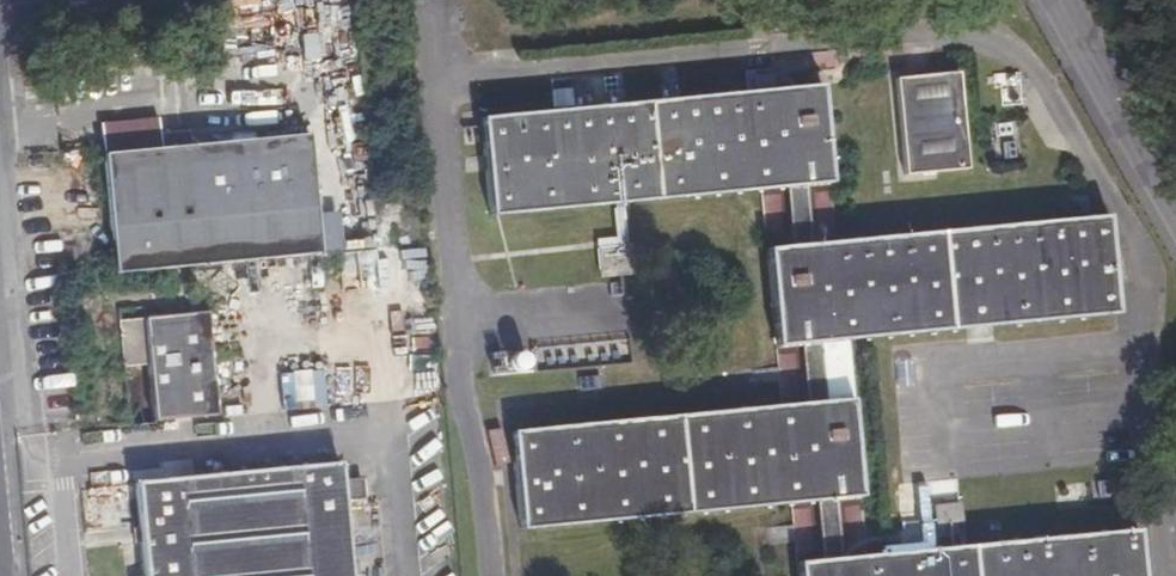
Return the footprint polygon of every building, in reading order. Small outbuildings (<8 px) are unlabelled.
[(490,219),(782,191),(787,249),(769,251),(779,357),(798,355),(803,410),(512,437),(521,527),(811,500),(817,565),(799,566),(800,575),(1143,575),(1139,532),(842,559),(837,497),(860,495),(851,403),(826,406),(821,352),(1117,324),(1107,220),(812,247),(807,190),(829,188),(820,90),(481,122),(490,219)] [(947,91),(895,96),(901,152),(951,148),(947,91)] [(307,135),(101,156),(112,274),(318,254),(307,135)] [(360,141),(331,142),(334,215),(362,214),(360,141)] [(995,160),(973,161),(974,174),(995,173),(995,160)] [(634,273),(634,253),(597,252),(596,272),(634,273)] [(144,310),(117,313),(123,371),(149,368),(155,420),(219,413),(209,318),(145,324),(144,310)] [(286,407),(285,373),(269,373),(269,407),(286,407)] [(339,463),(134,482),(143,575),(349,575),(339,463)]
